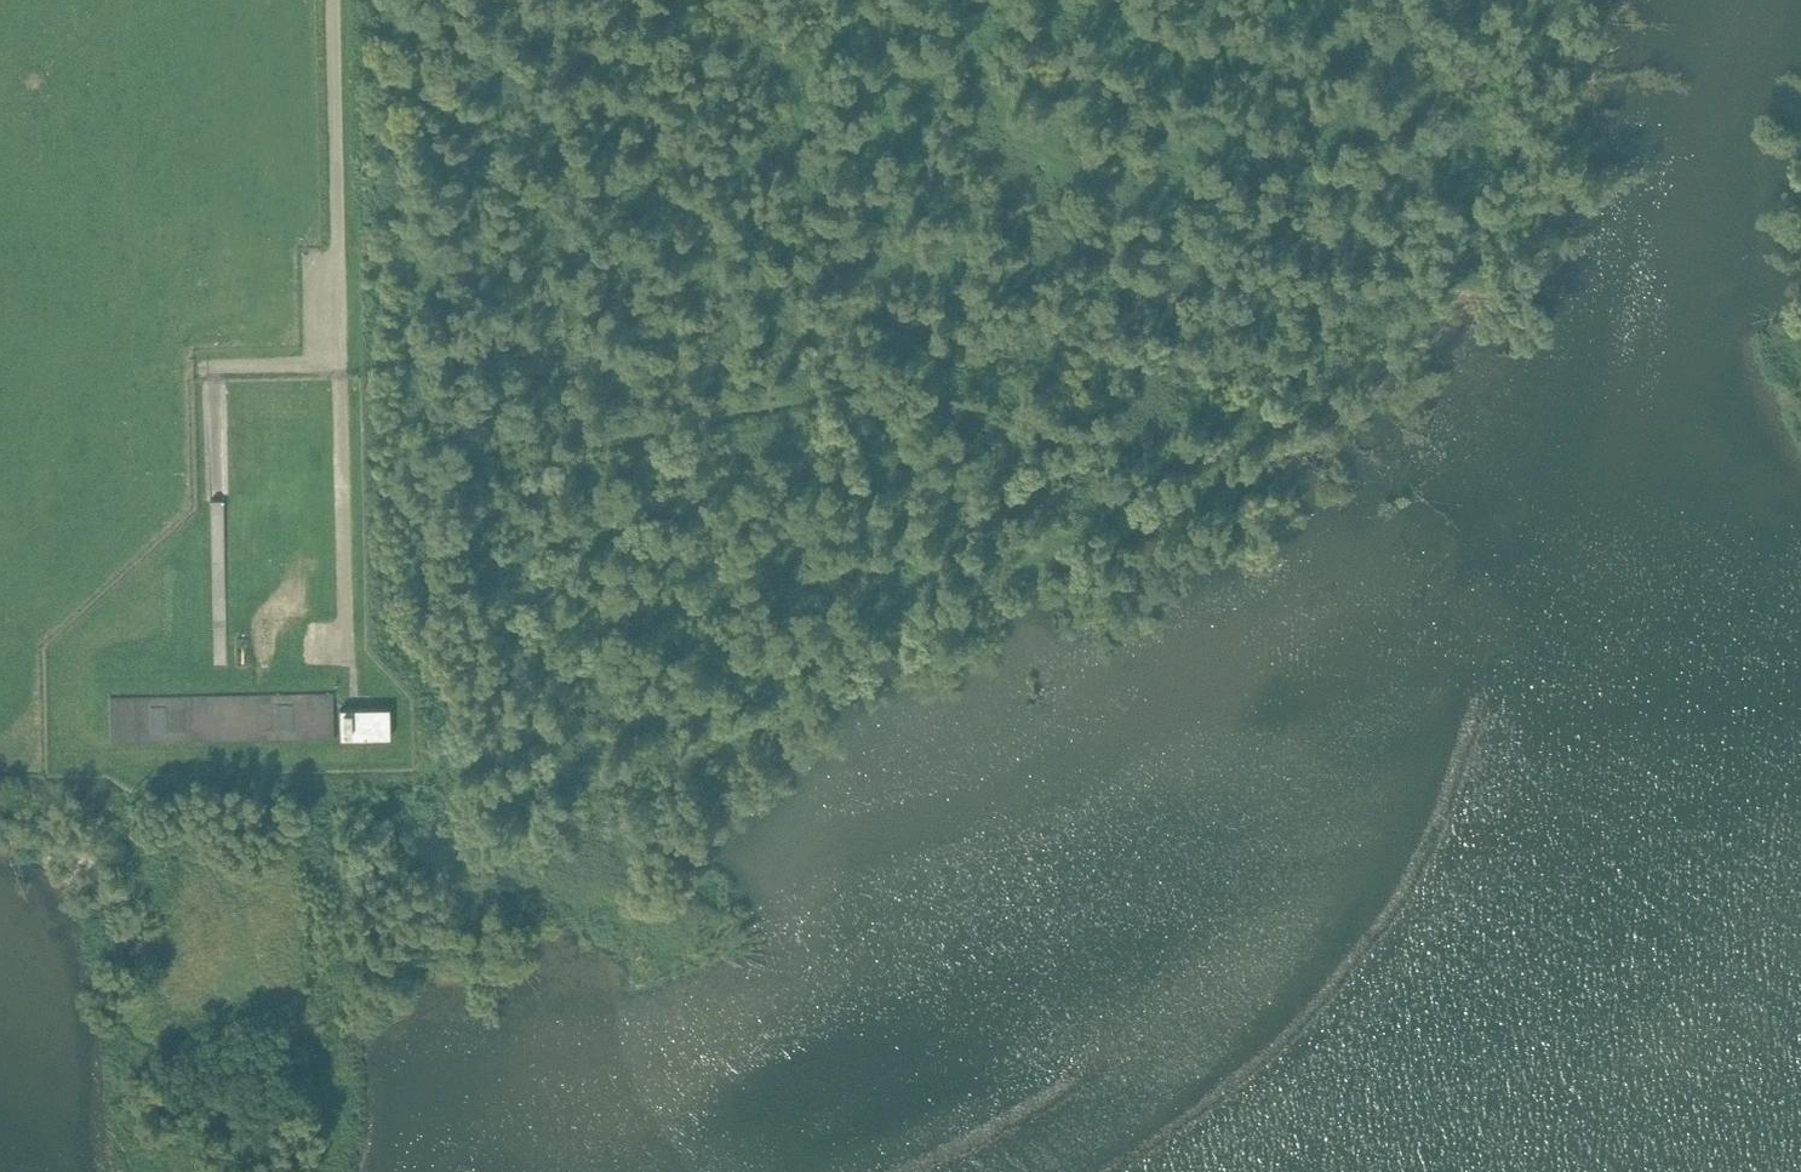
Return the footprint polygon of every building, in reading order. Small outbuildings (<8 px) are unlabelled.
[(333,693),(109,695),(109,741),(333,739),(333,693)] [(347,709),(340,709),(341,738),(390,737),(389,708),(373,708),(347,709)]
